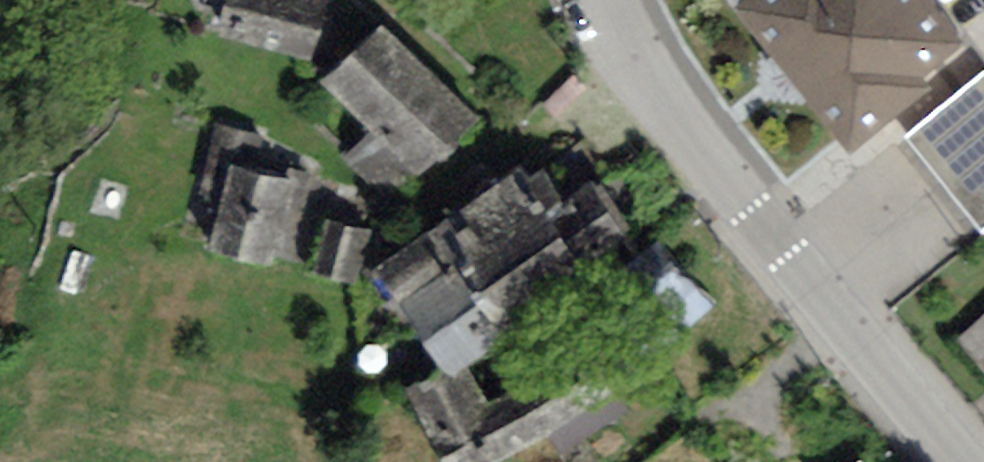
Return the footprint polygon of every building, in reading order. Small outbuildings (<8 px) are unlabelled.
[(328,9),(296,0),(222,0),(209,39),(309,67),(328,9)] [(927,0),(731,0),(721,8),(832,154),(967,49),(927,0)] [(478,122),(381,24),(317,83),(410,182),(478,122)] [(904,131),(982,228),(983,227),(983,67),(904,131)] [(205,256),(267,273),(300,151),(239,134),(205,256)] [(574,268),(534,213),(444,270),(484,326),(574,268)] [(657,241),(609,284),(667,349),(715,305),(657,241)] [(444,270),(440,275),(399,302),(454,372),(498,339),(484,326),(444,270)] [(586,346),(485,403),(514,453),(615,396),(586,346)] [(402,389),(442,461),(499,461),(514,453),(485,403),(467,367),(446,378),(441,368),(402,389)]
